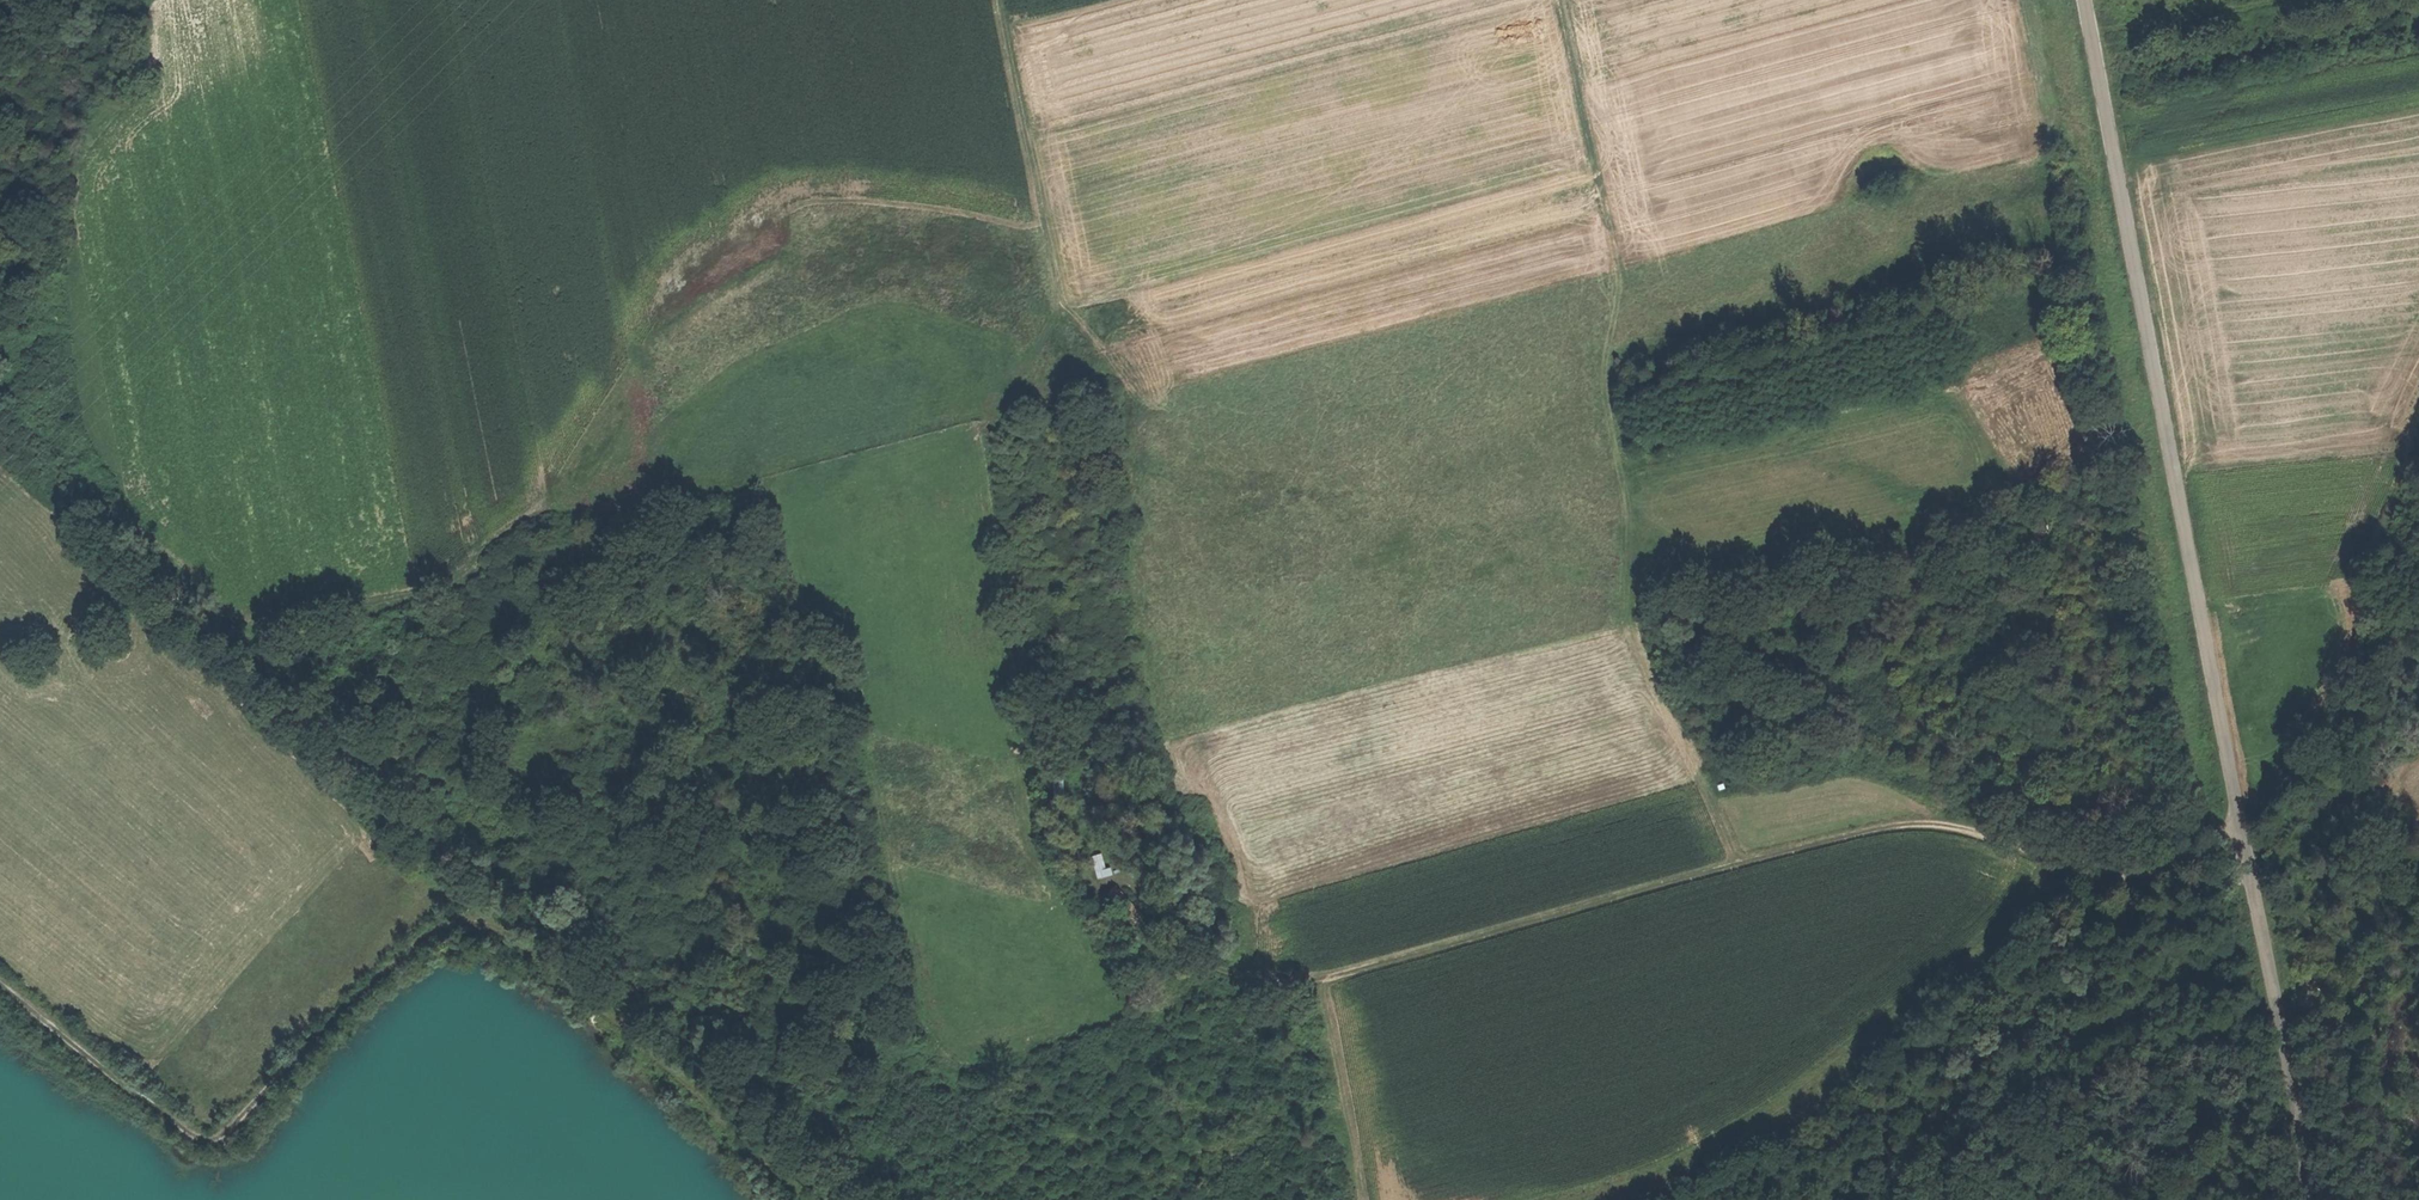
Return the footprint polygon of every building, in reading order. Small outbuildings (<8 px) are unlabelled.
[(1096,876),(1109,875),(1108,851),(1094,852),(1096,876)]
